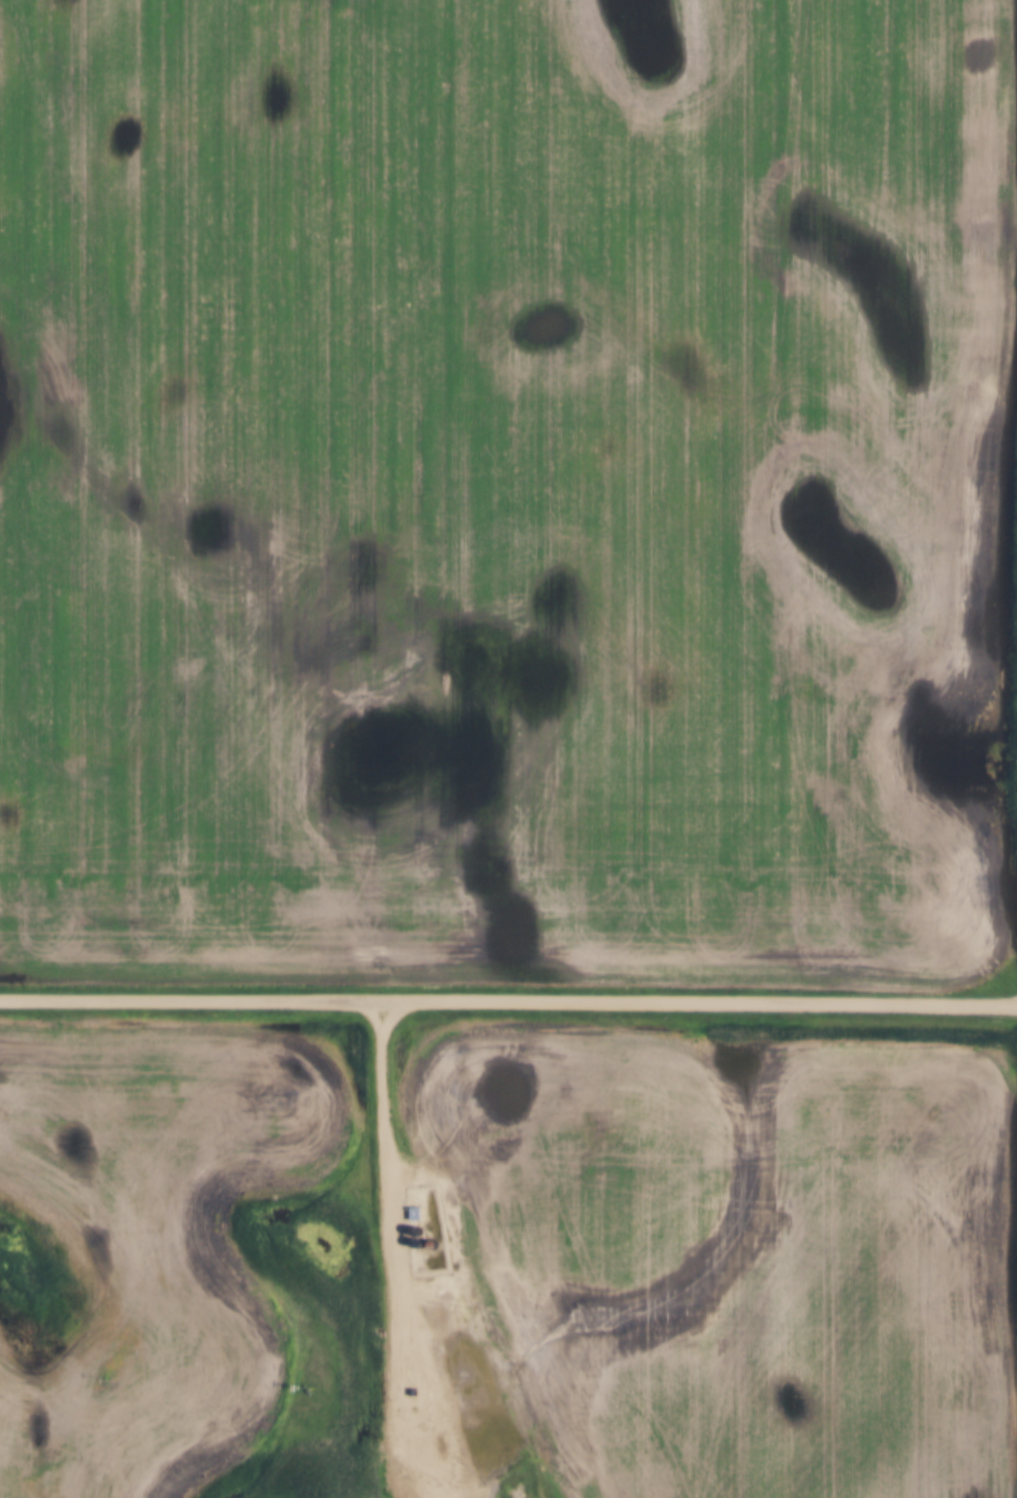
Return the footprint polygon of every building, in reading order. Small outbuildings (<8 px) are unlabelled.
[(408,1221),(416,1221),(416,1209),(408,1209),(408,1221)]
